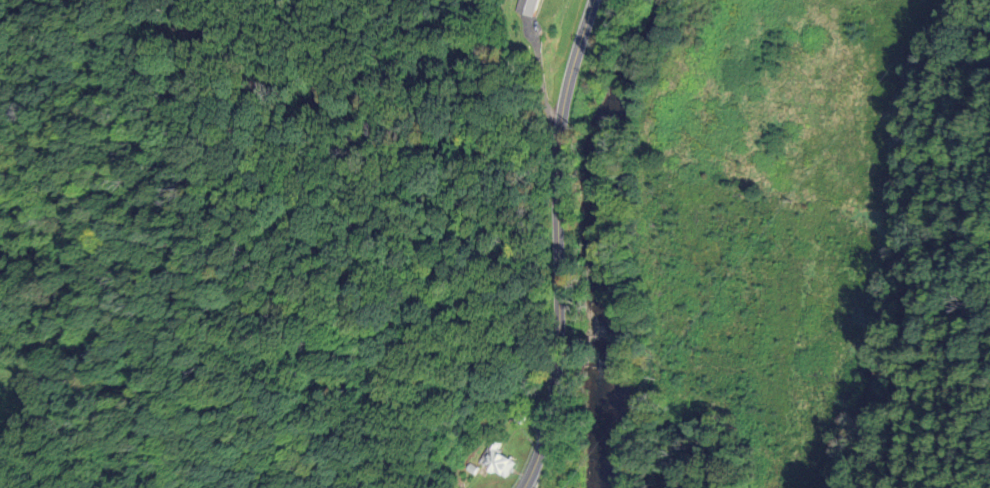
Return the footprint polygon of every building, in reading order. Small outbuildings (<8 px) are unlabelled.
[(530,20),(536,0),(515,0),(511,15),(530,20)] [(504,422),(516,427),(521,415),(509,410),(504,422)] [(511,463),(493,458),(496,450),(486,447),(478,471),(505,480),(511,463)]
